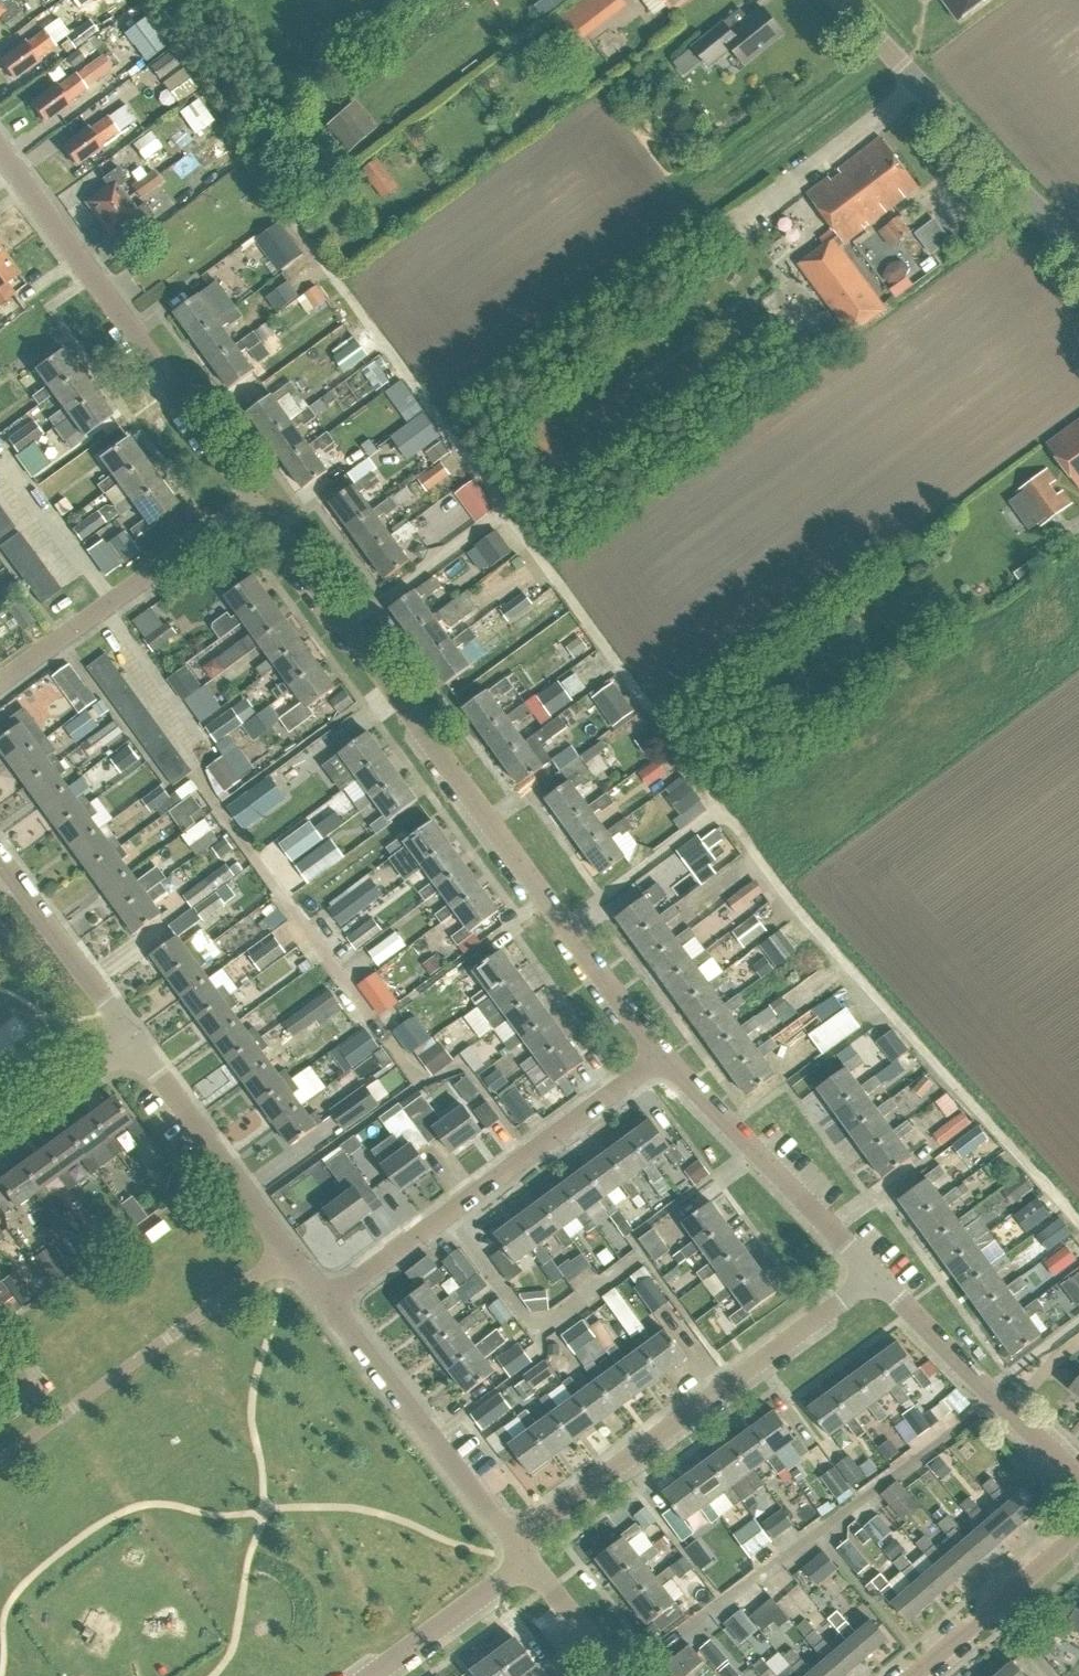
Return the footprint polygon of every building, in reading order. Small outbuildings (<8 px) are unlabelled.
[(5,24),(21,12),(12,0),(11,1),(11,0),(0,0),(0,18),(5,24)] [(73,9),(83,3),(81,0),(68,0),(73,9)] [(586,31),(604,18),(591,0),(584,0),(570,10),(586,31)] [(686,0),(663,0),(671,11),(686,0)] [(958,21),(986,0),(942,0),(958,21)] [(763,7),(736,29),(732,32),(725,23),(716,29),(692,48),(708,68),(732,49),(746,67),(785,35),(763,7)] [(167,45),(146,18),(126,34),(147,61),(167,45)] [(89,21),(67,37),(75,49),(97,32),(89,21)] [(55,46),(44,32),(26,45),(25,43),(12,53),(12,54),(0,63),(0,64),(11,79),(24,69),(26,71),(38,62),(37,59),(55,46)] [(675,62),(685,74),(701,61),(691,49),(675,62)] [(84,68),(97,83),(116,67),(103,52),(84,68)] [(169,73),(181,64),(171,52),(150,68),(159,80),(169,73)] [(166,83),(180,102),(199,88),(185,69),(166,83)] [(86,89),(76,74),(75,74),(57,87),(56,85),(43,94),(44,96),(31,105),(43,123),(56,113),(57,115),(70,105),(68,102),(78,95),(86,89)] [(196,134),(216,120),(199,98),(180,112),(196,134)] [(109,118),(108,116),(89,130),(87,128),(74,138),(75,139),(62,149),(75,166),(88,156),(89,158),(102,148),(100,146),(119,132),(136,120),(126,106),(109,118)] [(367,136),(344,110),(327,126),(349,152),(367,136)] [(134,145),(145,160),(162,148),(151,133),(134,145)] [(240,155),(224,133),(206,147),(222,168),(240,155)] [(917,188),(880,139),(837,171),(840,175),(831,182),(828,178),(806,195),(837,234),(823,245),(824,246),(799,266),(798,266),(852,336),(888,309),(840,248),(844,245),(844,244),(917,188)] [(378,160),(363,172),(375,189),(390,178),(378,160)] [(107,187),(86,203),(98,220),(129,198),(121,186),(128,181),(118,168),(102,180),(107,187)] [(161,183),(153,172),(142,179),(150,191),(161,183)] [(150,191),(142,179),(132,186),(136,191),(140,197),(150,191)] [(129,198),(98,220),(111,237),(132,221),(137,228),(154,217),(144,204),(137,209),(129,198)] [(911,232),(899,217),(887,226),(898,242),(911,232)] [(936,217),(917,232),(934,254),(954,239),(936,217)] [(256,241),(280,273),(305,254),(282,222),(256,241)] [(17,273),(5,256),(0,259),(0,302),(11,294),(4,283),(17,273)] [(199,296),(175,313),(194,340),(218,322),(204,303),(211,298),(213,302),(225,293),(218,283),(199,296)] [(289,283),(267,298),(277,312),(299,297),(289,283)] [(892,292),(897,299),(908,291),(902,284),(892,292)] [(300,297),(309,311),(328,299),(319,286),(300,297)] [(218,322),(194,340),(212,364),(236,346),(223,329),(229,324),(231,327),(243,318),(236,308),(218,322)] [(236,346),(212,364),(230,389),(254,372),(241,354),(247,349),(250,352),(262,343),(254,333),(236,346)] [(345,374),(369,356),(358,341),(334,359),(345,374)] [(802,360),(811,353),(806,346),(797,353),(802,360)] [(49,391),(78,371),(61,348),(33,369),(46,386),(31,397),(37,404),(51,394),(49,391)] [(94,393),(78,371),(49,391),(51,394),(61,407),(46,418),(53,427),(67,417),(65,414),(94,393)] [(272,397),(248,414),(267,439),(291,422),(303,413),(292,398),(299,393),(291,383),(272,397)] [(81,436),(110,415),(94,393),(65,414),(67,417),(78,431),(64,441),(70,450),(84,439),(81,436)] [(324,397),(310,408),(317,418),(331,407),(324,397)] [(423,411),(413,397),(388,414),(399,429),(423,411)] [(291,422),(267,439),(285,465),(309,447),(296,429),(302,424),(304,427),(317,418),(310,408),(303,413),(291,422)] [(440,435),(425,415),(392,439),(397,446),(406,439),(416,453),(440,435)] [(33,421),(7,439),(18,453),(43,435),(33,421)] [(1047,445),(1078,488),(1078,421),(1047,445)] [(541,425),(522,440),(557,485),(576,470),(541,425)] [(309,447),(285,465),(304,490),(328,472),(314,454),(321,449),(322,452),(335,443),(328,433),(309,447)] [(96,485),(85,494),(91,502),(102,494),(103,493),(116,484),(114,480),(142,460),(126,437),(97,458),(100,461),(110,475),(96,485)] [(50,464),(34,443),(17,456),(32,477),(50,464)] [(116,484),(103,493),(113,507),(112,508),(118,517),(133,506),(130,503),(159,482),(142,460),(114,480),(116,484)] [(428,492),(451,475),(442,463),(419,480),(428,492)] [(1055,481),(1047,470),(1016,492),(1020,497),(1010,504),(1029,531),(1040,523),(1041,526),(1072,503),(1063,491),(1057,496),(1049,485),(1055,481)] [(374,473),(330,504),(348,529),(373,512),(359,494),(366,489),(368,492),(381,483),(374,473)] [(496,509),(475,480),(455,494),(477,523),(496,509)] [(148,524),(175,504),(159,482),(130,503),(133,506),(142,520),(128,530),(134,539),(150,527),(148,524)] [(373,512),(348,529),(367,555),(391,537),(378,519),(384,514),(387,517),(399,508),(392,498),(373,512)] [(106,522),(97,511),(72,529),(81,541),(106,522)] [(13,527),(5,516),(0,520),(0,536),(13,527)] [(391,537),(367,555),(385,580),(409,563),(396,544),(403,539),(405,542),(417,533),(410,523),(391,537)] [(498,530),(475,546),(490,567),(513,551),(498,530)] [(25,542),(17,532),(0,545),(0,549),(5,556),(25,542)] [(108,543),(123,564),(139,553),(132,543),(125,548),(117,537),(108,543)] [(104,576),(120,565),(101,540),(86,551),(104,576)] [(12,566),(31,551),(25,542),(5,556),(12,566)] [(18,575),(38,561),(31,551),(12,566),(18,575)] [(1039,566),(1035,560),(1014,574),(1018,581),(1039,566)] [(25,584),(45,570),(38,561),(18,575),(25,584)] [(512,566),(483,587),(494,601),(522,581),(512,566)] [(32,594),(52,579),(45,570),(25,584),(32,594)] [(215,622),(215,629),(222,639),(245,622),(243,618),(271,598),(254,575),(226,596),(238,613),(232,617),(229,613),(215,622)] [(426,594),(428,597),(441,588),(433,577),(391,608),(409,634),(433,616),(420,598),(426,594)] [(39,604),(59,589),(52,579),(32,594),(39,604)] [(452,641),(441,627),(447,622),(451,628),(478,608),(467,592),(433,616),(409,634),(428,659),(452,641)] [(525,592),(501,610),(509,622),(533,604),(525,592)] [(5,606),(22,631),(35,622),(18,597),(5,606)] [(253,633),(217,659),(226,671),(262,644),(259,641),(287,620),(271,598),(243,618),(245,622),(253,633)] [(481,614),(474,619),(477,624),(484,619),(481,614)] [(272,658),(257,669),(263,678),(278,667),(276,663),(303,642),(287,620),(259,641),(262,644),(272,658)] [(178,634),(168,622),(144,640),(153,652),(178,634)] [(463,644),(465,647),(477,638),(470,628),(452,641),(428,659),(446,684),(470,667),(457,649),(463,644)] [(579,657),(590,650),(582,639),(571,646),(579,657)] [(288,680),(273,691),(280,700),(295,689),(292,685),(320,665),(303,642),(276,663),(278,667),(288,680)] [(86,668),(94,678),(112,664),(105,654),(86,668)] [(224,670),(216,660),(209,665),(208,672),(213,678),(224,670)] [(87,687),(71,664),(53,677),(70,700),(78,694),(88,708),(98,700),(88,686),(87,687)] [(119,672),(112,664),(94,678),(100,686),(119,672)] [(304,702),(281,719),(291,733),(315,715),(310,707),(335,688),(337,687),(320,665),(292,685),(295,689),(304,702)] [(183,702),(203,687),(187,666),(168,681),(183,702)] [(125,681),(119,672),(100,686),(107,695),(125,681)] [(500,694),(502,698),(514,688),(507,679),(489,692),(464,709),(483,735),(507,717),(494,699),(500,694)] [(132,690),(125,681),(107,695),(113,704),(132,690)] [(551,717),(573,702),(559,683),(537,698),(551,717)] [(614,683),(592,699),(613,727),(634,712),(614,683)] [(138,699),(132,690),(113,704),(120,713),(138,699)] [(340,714),(354,704),(345,691),(330,701),(340,714)] [(144,708),(138,699),(120,713),(126,722),(144,708)] [(101,717),(110,711),(103,701),(94,707),(95,709),(101,717)] [(525,704),(507,717),(483,735),(501,760),(525,742),(512,724),(518,720),(520,723),(533,714),(527,706),(525,704)] [(151,717),(144,708),(126,722),(133,731),(151,717)] [(218,744),(227,737),(244,725),(233,709),(206,728),(218,744)] [(25,710),(11,720),(17,728),(0,740),(0,748),(12,765),(37,747),(47,740),(25,710)] [(157,726),(151,717),(133,731),(139,739),(157,726)] [(568,728),(560,717),(525,742),(501,760),(520,785),(553,761),(542,746),(568,728)] [(94,755),(124,733),(115,721),(85,744),(94,755)] [(164,735),(157,726),(139,739),(145,749),(164,735)] [(651,752),(664,743),(653,728),(640,737),(651,752)] [(384,756),(368,733),(339,754),(352,771),(338,781),(343,789),(358,779),(356,776),(384,756)] [(170,743),(164,735),(145,749),(152,757),(170,743)] [(249,768),(227,737),(218,744),(216,745),(224,756),(208,767),(226,792),(242,781),(238,776),(249,768)] [(47,740),(37,747),(12,765),(27,786),(59,762),(53,754),(56,752),(47,740)] [(583,753),(588,761),(609,749),(604,741),(583,753)] [(177,752),(170,743),(152,757),(158,766),(177,752)] [(121,773),(140,759),(130,746),(111,760),(121,773)] [(183,761),(177,752),(158,766),(165,775),(183,761)] [(400,778),(384,756),(356,776),(358,779),(368,793),(354,804),(360,812),(374,802),(372,799),(400,778)] [(581,785),(584,788),(597,779),(581,757),(559,772),(567,783),(545,799),(564,825),(589,807),(575,789),(581,785)] [(659,758),(640,772),(651,786),(669,771),(659,758)] [(191,772),(183,761),(165,775),(173,786),(191,772)] [(68,788),(59,777),(66,772),(59,762),(27,786),(42,807),(68,788)] [(301,762),(278,779),(286,791),(309,774),(301,762)] [(147,764),(136,772),(144,783),(155,775),(147,764)] [(245,830),(290,798),(273,774),(228,806),(245,830)] [(388,821),(417,800),(400,778),(372,799),(374,802),(384,816),(370,826),(376,835),(390,824),(388,821)] [(80,779),(68,788),(42,807),(58,828),(90,804),(83,794),(88,790),(80,779)] [(183,801),(199,790),(192,781),(177,793),(183,801)] [(682,817),(702,801),(688,782),(667,798),(682,817)] [(162,786),(142,801),(151,813),(171,798),(162,786)] [(600,809),(602,813),(615,804),(607,794),(589,807),(564,825),(582,850),(607,832),(594,814),(600,809)] [(191,817),(202,809),(192,796),(182,804),(189,814),(177,823),(185,833),(197,824),(196,823),(191,817)] [(346,822),(358,814),(350,802),(338,811),(346,822)] [(90,819),(98,813),(91,804),(58,828),(73,849),(99,830),(90,819)] [(177,823),(189,814),(182,804),(170,813),(177,823)] [(626,858),(615,843),(633,829),(626,819),(607,832),(582,850),(601,876),(626,858)] [(213,831),(206,820),(183,836),(190,847),(213,831)] [(449,845),(451,843),(435,821),(433,822),(407,842),(409,845),(407,846),(394,856),(410,879),(423,868),(421,866),(449,845)] [(292,862),(322,840),(310,823),(279,845),(292,862)] [(106,841),(99,830),(73,849),(88,870),(121,846),(113,836),(106,841)] [(709,851),(723,841),(716,831),(701,841),(709,851)] [(698,836),(676,851),(688,868),(693,864),(709,852),(709,851),(701,841),(698,836)] [(221,859),(234,850),(226,839),(213,848),(221,859)] [(466,867),(449,845),(421,866),(423,868),(433,882),(419,893),(425,901),(439,891),(437,888),(466,867)] [(129,873),(121,861),(128,856),(121,846),(88,870),(104,891),(129,873)] [(296,867),(309,885),(337,864),(324,846),(296,867)] [(699,874),(716,861),(709,852),(693,864),(699,874)] [(193,908),(236,876),(227,864),(184,896),(193,908)] [(453,910),(482,889),(466,867),(437,888),(439,891),(449,904),(435,915),(441,923),(456,913),(453,910)] [(137,884),(129,873),(104,891),(119,912),(166,878),(159,868),(145,878),(137,884)] [(160,916),(152,904),(159,898),(167,892),(161,883),(167,879),(166,878),(119,912),(135,934),(160,916)] [(228,902),(240,893),(232,882),(220,891),(228,902)] [(330,911),(342,927),(377,901),(364,884),(330,911)] [(660,917),(650,903),(664,893),(657,884),(642,895),(644,898),(617,919),(633,941),(662,920),(660,917)] [(471,932),(499,912),(482,889),(453,910),(456,913),(466,927),(452,938),(458,946),(473,935),(471,932)] [(742,891),(727,901),(736,913),(750,902),(742,891)] [(217,893),(195,909),(204,922),(226,905),(217,893)] [(676,939),(666,925),(680,914),(674,906),(660,917),(662,920),(633,941),(649,963),(678,942),(676,939)] [(754,915),(732,932),(744,949),(767,932),(754,915)] [(356,950),(382,930),(373,918),(347,938),(356,950)] [(692,961),(683,948),(697,938),(690,929),(676,939),(678,942),(649,963),(666,985),(694,964),(692,961)] [(781,931),(760,946),(776,968),(797,952),(781,931)] [(395,933),(368,953),(378,967),(405,947),(395,933)] [(151,954),(167,976),(199,953),(192,943),(185,948),(176,936),(151,954)] [(261,971),(286,953),(276,938),(250,957),(261,971)] [(709,984),(699,970),(713,959),(706,950),(692,961),(694,964),(666,985),(682,1007),(711,986),(709,984)] [(518,974),(501,951),(473,972),(485,988),(470,999),(477,1007),(491,996),(490,994),(518,974)] [(206,963),(199,953),(167,976),(183,997),(208,979),(200,968),(206,963)] [(436,958),(426,965),(433,974),(443,967),(436,958)] [(765,975),(774,969),(766,958),(757,964),(765,975)] [(301,965),(307,973),(314,968),(308,960),(301,965)] [(399,1002),(377,973),(359,986),(381,1015),(399,1002)] [(725,1005),(715,992),(729,982),(723,973),(709,984),(711,986),(682,1007),(698,1029),(727,1008),(725,1005)] [(535,996),(518,974),(490,994),(491,996),(502,1010),(487,1021),(494,1030),(508,1019),(507,1017),(535,996)] [(216,991),(208,979),(183,997),(198,1019),(230,995),(223,986),(216,991)] [(298,1014),(308,1028),(340,1003),(330,990),(298,1014)] [(237,1005),(230,995),(198,1019),(213,1040),(238,1021),(230,1010),(237,1005)] [(742,1028),(731,1014),(745,1003),(739,995),(725,1005),(727,1008),(698,1029),(714,1051),(743,1030),(742,1028)] [(824,1055),(861,1028),(847,1008),(845,1010),(835,995),(814,1010),(824,1024),(809,1035),(824,1055)] [(552,1019),(535,996),(507,1017),(508,1019),(518,1032),(504,1043),(511,1052),(524,1041),(523,1040),(552,1019)] [(777,1015),(789,1007),(782,998),(770,1006),(777,1015)] [(759,1052),(758,1050),(747,1036),(762,1025),(756,1017),(742,1028),(743,1030),(714,1051),(731,1073),(759,1052)] [(568,1041),(552,1019),(523,1040),(524,1041),(535,1055),(520,1066),(526,1074),(541,1063),(539,1062),(568,1041)] [(247,1033),(238,1021),(213,1040),(229,1061),(261,1037),(254,1028),(247,1033)] [(395,1033),(410,1054),(424,1045),(408,1023),(395,1033)] [(367,1029),(340,1049),(354,1068),(381,1049),(367,1029)] [(784,1030),(772,1039),(758,1050),(759,1052),(731,1073),(748,1097),(776,1076),(764,1058),(778,1047),(780,1050),(792,1041),(784,1030)] [(892,1065),(910,1051),(894,1030),(876,1043),(892,1065)] [(268,1047),(261,1037),(229,1061),(244,1082),(269,1063),(261,1052),(268,1047)] [(454,1058),(438,1037),(417,1052),(433,1075),(454,1058)] [(558,1083),(585,1063),(568,1041),(539,1062),(541,1063),(551,1077),(537,1088),(544,1097),(560,1085),(558,1083)] [(475,1045),(464,1050),(474,1071),(485,1066),(475,1045)] [(817,1089),(834,1112),(864,1089),(862,1087),(852,1074),(866,1064),(859,1055),(844,1066),(846,1068),(817,1089)] [(278,1075),(269,1063),(244,1082),(259,1103),(292,1079),(285,1070),(278,1075)] [(495,1094),(509,1083),(500,1070),(485,1081),(495,1094)] [(883,1072),(876,1077),(882,1086),(889,1080),(883,1072)] [(876,1077),(862,1087),(864,1089),(834,1112),(850,1134),(880,1112),(878,1109),(868,1096),(882,1086),(876,1077)] [(923,1099),(934,1085),(924,1077),(913,1091),(923,1099)] [(299,1090),(292,1079),(259,1103),(275,1124),(300,1105),(293,1095),(299,1090)] [(364,1087),(331,1111),(345,1129),(377,1105),(364,1087)] [(536,1113),(517,1088),(502,1100),(521,1124),(536,1113)] [(951,1093),(940,1099),(948,1115),(959,1109),(951,1093)] [(442,1122),(432,1108),(423,1095),(403,1110),(428,1145),(440,1136),(453,1154),(483,1133),(464,1106),(442,1122)] [(110,1098),(87,1115),(105,1140),(110,1136),(124,1126),(135,1141),(143,1135),(132,1119),(128,1122),(110,1098)] [(892,1099),(878,1109),(880,1112),(850,1134),(867,1156),(897,1134),(895,1132),(884,1118),(898,1108),(892,1099)] [(309,1117),(300,1105),(275,1124),(291,1146),(323,1122),(315,1112),(309,1117)] [(428,1145),(403,1110),(383,1124),(403,1151),(382,1166),(401,1192),(430,1170),(417,1153),(428,1145)] [(963,1113),(934,1134),(942,1146),(972,1124),(963,1113)] [(105,1140),(87,1115),(64,1132),(82,1156),(87,1153),(98,1168),(105,1162),(112,1158),(121,1151),(110,1136),(105,1140)] [(685,1162),(673,1146),(672,1147),(652,1120),(629,1137),(649,1165),(651,1163),(665,1153),(676,1169),(685,1162)] [(901,1140),(915,1130),(909,1122),(895,1132),(897,1134),(867,1156),(884,1179),(913,1157),(901,1140)] [(963,1159),(989,1139),(979,1126),(953,1146),(963,1159)] [(64,1132),(42,1149),(60,1173),(64,1170),(78,1159),(89,1174),(98,1168),(87,1153),(82,1156),(64,1132)] [(629,1179),(643,1169),(654,1185),(663,1178),(651,1163),(649,1165),(629,1137),(607,1154),(627,1181),(629,1179)] [(42,1149),(19,1165),(37,1190),(41,1186),(56,1176),(66,1191),(75,1185),(64,1170),(60,1173),(42,1149)] [(341,1235),(372,1213),(361,1197),(371,1190),(344,1151),(326,1164),(347,1193),(324,1210),(341,1235)] [(607,1196),(621,1186),(632,1201),(640,1194),(629,1179),(627,1181),(607,1154),(584,1170),(604,1198),(607,1196)] [(699,1182),(710,1173),(702,1162),(690,1171),(699,1182)] [(3,1215),(33,1193),(44,1208),(52,1201),(41,1186),(37,1190),(19,1165),(0,1179),(0,1210),(3,1215)] [(945,1200),(942,1197),(932,1184),(946,1173),(940,1165),(924,1176),(926,1179),(899,1199),(915,1222),(945,1200)] [(604,1198),(584,1170),(562,1186),(582,1214),(585,1212),(598,1202),(609,1217),(610,1217),(618,1211),(607,1196),(604,1198)] [(1014,1206),(1035,1190),(1024,1174),(1009,1185),(1002,1190),(1014,1206)] [(178,1190),(179,1184),(180,1177),(170,1175),(168,1182),(167,1189),(178,1190)] [(662,1194),(669,1189),(663,1181),(655,1187),(661,1195),(662,1194)] [(585,1212),(582,1214),(562,1186),(539,1203),(560,1231),(563,1228),(576,1218),(587,1233),(588,1233),(595,1228),(596,1227),(585,1212)] [(959,1220),(949,1206),(963,1196),(957,1187),(942,1197),(945,1200),(915,1222),(932,1244),(961,1222),(959,1220)] [(1027,1231),(1049,1215),(1038,1199),(1016,1215),(1027,1231)] [(126,1210),(133,1205),(129,1200),(122,1205),(126,1210)] [(172,1212),(180,1223),(198,1211),(190,1200),(172,1212)] [(560,1231),(539,1203),(517,1219),(537,1247),(541,1244),(554,1235),(565,1250),(574,1243),(563,1228),(560,1231)] [(699,1247),(727,1226),(711,1204),(683,1225),(695,1241),(681,1251),(687,1260),(701,1250),(699,1247)] [(143,1219),(140,1214),(135,1208),(128,1214),(136,1224),(143,1219)] [(975,1242),(965,1228),(979,1218),(973,1209),(959,1220),(961,1222),(932,1244),(948,1266),(977,1244),(975,1242)] [(143,1219),(149,1215),(145,1210),(140,1214),(143,1219)] [(618,1211),(610,1217),(617,1227),(626,1221),(618,1211)] [(516,1263),(532,1252),(542,1266),(552,1259),(541,1244),(537,1247),(517,1219),(494,1236),(503,1249),(490,1258),(508,1283),(523,1272),(516,1263)] [(1054,1247),(1071,1234),(1060,1219),(1043,1232),(1054,1247)] [(62,1224),(55,1229),(61,1238),(68,1233),(62,1224)] [(715,1269),(743,1248),(727,1226),(699,1247),(701,1250),(711,1263),(697,1274),(703,1282),(717,1272),(715,1269)] [(997,1226),(989,1232),(996,1240),(1003,1234),(997,1226)] [(639,1240),(656,1262),(671,1251),(654,1229),(639,1240)] [(992,1265),(981,1250),(996,1240),(989,1232),(975,1242),(977,1244),(948,1266),(964,1288),(993,1267),(992,1265)] [(49,1246),(34,1257),(52,1281),(66,1270),(49,1246)] [(1066,1246),(1044,1262),(1055,1276),(1077,1260),(1066,1246)] [(743,1248),(715,1269),(717,1272),(703,1282),(720,1305),(734,1295),(731,1291),(759,1270),(743,1248)] [(478,1271),(461,1249),(444,1262),(461,1284),(478,1271)] [(432,1253),(408,1271),(418,1284),(442,1265),(432,1253)] [(1008,1287),(998,1273),(1012,1263),(1006,1255),(992,1265),(993,1267),(964,1288),(980,1310),(1009,1289),(1008,1287)] [(17,1268),(3,1278),(12,1289),(25,1279),(17,1268)] [(776,1292),(759,1270),(731,1291),(734,1295),(744,1308),(730,1318),(736,1326),(751,1315),(749,1312),(776,1292)] [(441,1304),(431,1291),(445,1280),(439,1271),(423,1284),(425,1286),(398,1306),(415,1328),(443,1306),(441,1304)] [(459,1291),(468,1303),(490,1286),(480,1274),(459,1291)] [(635,1288),(654,1314),(670,1303),(651,1276),(635,1288)] [(1024,1309),(1014,1295),(1028,1285),(1022,1276),(1008,1287),(1009,1289),(980,1310),(997,1332),(1026,1311),(1024,1309)] [(637,1329),(642,1326),(616,1288),(604,1297),(630,1334),(637,1329)] [(549,1310),(547,1291),(521,1294),(521,1297),(532,1312),(549,1310)] [(16,1302),(9,1292),(0,1298),(0,1311),(1,1312),(16,1302)] [(458,1326),(448,1313),(462,1302),(455,1293),(441,1304),(443,1306),(415,1328),(432,1350),(460,1328),(458,1326)] [(1042,1334),(1030,1318),(1045,1307),(1038,1298),(1024,1309),(1026,1311),(997,1332),(1013,1355),(1042,1334)] [(489,1308),(503,1326),(515,1316),(501,1299),(489,1308)] [(640,1351),(640,1350),(626,1360),(612,1340),(614,1339),(595,1312),(585,1319),(608,1351),(606,1352),(617,1367),(618,1367),(621,1365),(641,1392),(663,1375),(643,1349),(640,1351)] [(476,1350),(475,1348),(465,1335),(479,1323),(473,1315),(458,1326),(460,1328),(432,1350),(449,1371),(476,1350)] [(576,1355),(598,1340),(584,1320),(562,1335),(576,1355)] [(685,1359),(665,1332),(649,1344),(637,1329),(630,1334),(629,1335),(640,1350),(640,1351),(643,1349),(663,1375),(685,1359)] [(494,1372),(485,1360),(504,1345),(494,1333),(475,1348),(476,1350),(449,1371),(466,1394),(494,1372)] [(925,1390),(934,1383),(921,1367),(919,1369),(899,1341),(876,1358),(897,1386),(899,1384),(899,1385),(913,1374),(925,1390)] [(519,1343),(497,1358),(511,1378),(532,1362),(519,1343)] [(549,1356),(560,1356),(560,1345),(549,1345),(549,1356)] [(876,1358),(854,1374),(874,1402),(877,1400),(891,1391),(902,1406),(903,1406),(907,1412),(903,1415),(919,1437),(931,1428),(915,1408),(916,1407),(899,1385),(899,1384),(897,1386),(876,1358)] [(570,1368),(569,1362),(563,1359),(557,1361),(554,1366),(556,1372),(561,1375),(567,1374),(570,1368)] [(524,1376),(534,1389),(555,1374),(545,1361),(524,1376)] [(618,1367),(617,1367),(604,1377),(592,1362),(584,1368),(595,1383),(599,1381),(618,1408),(641,1392),(621,1365),(618,1367)] [(889,1416),(877,1400),(874,1402),(854,1374),(831,1391),(852,1419),(855,1417),(868,1407),(880,1422),(889,1416)] [(595,1383),(581,1392),(570,1377),(562,1384),(573,1398),(573,1399),(576,1397),(596,1424),(618,1408),(599,1381),(595,1383)] [(1078,1396),(1078,1380),(1071,1389),(1078,1396)] [(526,1401),(535,1394),(525,1381),(516,1387),(526,1401)] [(866,1432),(855,1417),(852,1419),(831,1391),(809,1407),(829,1436),(846,1423),(857,1438),(866,1432)] [(501,1393),(471,1415),(483,1430),(512,1409),(501,1393)] [(573,1399),(573,1398),(560,1408),(548,1393),(539,1400),(551,1415),(551,1416),(554,1413),(574,1441),(596,1424),(576,1397),(573,1399)] [(551,1416),(551,1415),(536,1425),(525,1410),(517,1417),(528,1431),(528,1432),(532,1429),(552,1457),(574,1441),(554,1413),(551,1416)] [(776,1454),(790,1443),(801,1459),(809,1453),(797,1435),(794,1437),(775,1410),(752,1427),(772,1455),(775,1453),(776,1454)] [(931,1428),(939,1422),(931,1410),(922,1416),(931,1428)] [(528,1432),(528,1431),(514,1441),(503,1426),(495,1433),(506,1448),(509,1446),(529,1474),(552,1457),(532,1429),(528,1432)] [(756,1468),(767,1460),(779,1475),(787,1469),(776,1454),(775,1453),(772,1455),(752,1427),(730,1444),(750,1472),(756,1467),(756,1468)] [(888,1461),(900,1453),(890,1440),(879,1448),(888,1461)] [(730,1444),(707,1460),(728,1488),(731,1485),(732,1486),(743,1501),(757,1491),(766,1485),(754,1470),(756,1468),(756,1467),(750,1472),(730,1444)] [(509,1449),(500,1456),(506,1464),(515,1457),(509,1449)] [(928,1461),(937,1479),(951,1472),(942,1454),(928,1461)] [(837,1465),(853,1488),(867,1478),(851,1455),(837,1465)] [(710,1502),(723,1492),(734,1507),(743,1501),(732,1486),(731,1485),(728,1488),(707,1460),(685,1477),(705,1504),(709,1502),(710,1502)] [(949,1510),(956,1503),(924,1465),(917,1472),(918,1473),(930,1488),(949,1510)] [(851,1489),(835,1467),(821,1477),(837,1499),(851,1489)] [(721,1518),(710,1502),(709,1502),(705,1504),(685,1477),(662,1494),(673,1508),(662,1516),(682,1543),(693,1534),(684,1521),(701,1509),(712,1524),(721,1518)] [(983,1487),(1002,1510),(1004,1507),(1020,1526),(1043,1507),(1027,1488),(1012,1501),(993,1478),(983,1487)] [(896,1512),(913,1498),(898,1481),(881,1496),(896,1512)] [(958,1496),(965,1490),(958,1481),(951,1488),(958,1496)] [(998,1545),(1020,1526),(1004,1507),(1002,1510),(990,1520),(970,1497),(961,1506),(980,1529),(982,1526),(998,1545)] [(783,1510),(763,1524),(775,1540),(795,1526),(783,1510)] [(864,1527),(879,1544),(893,1532),(879,1515),(864,1527)] [(976,1564),(998,1545),(982,1526),(980,1529),(966,1541),(956,1529),(959,1527),(950,1515),(938,1525),(958,1548),(960,1546),(976,1564)] [(652,1516),(641,1525),(652,1539),(663,1531),(652,1516)] [(758,1522),(756,1519),(734,1534),(750,1557),(772,1542),(758,1522)] [(597,1559),(614,1581),(642,1559),(640,1556),(629,1543),(643,1532),(637,1523),(621,1536),(623,1538),(597,1559)] [(855,1535),(864,1545),(872,1539),(863,1528),(855,1535)] [(953,1583),(976,1564),(960,1546),(958,1548),(945,1558),(926,1535),(916,1544),(935,1567),(937,1565),(953,1583)] [(642,1559),(614,1581),(631,1603),(659,1581),(656,1578),(646,1565),(660,1553),(670,1545),(664,1537),(654,1545),(640,1556),(642,1559)] [(837,1549),(859,1574),(871,1565),(849,1539),(837,1549)] [(893,1560),(905,1550),(897,1540),(885,1550),(893,1560)] [(823,1551),(803,1568),(813,1581),(823,1572),(828,1578),(838,1569),(823,1551)] [(931,1602),(953,1583),(937,1565),(935,1567),(923,1577),(903,1555),(894,1563),(913,1586),(915,1584),(931,1602)] [(683,1557),(671,1567),(677,1575),(690,1565),(683,1557)] [(659,1581),(631,1603),(649,1625),(655,1620),(664,1630),(685,1614),(676,1603),(663,1586),(677,1575),(671,1567),(656,1578),(659,1581)] [(908,1622),(931,1602),(915,1584),(913,1586),(901,1596),(881,1573),(871,1582),(880,1592),(892,1605),(893,1604),(908,1622)] [(880,1592),(871,1582),(866,1587),(874,1597),(880,1592)] [(762,1607),(751,1617),(763,1631),(774,1622),(762,1607)] [(726,1623),(741,1642),(759,1628),(743,1609),(726,1623)] [(1077,1610),(1068,1625),(1078,1632),(1078,1611),(1077,1610)] [(828,1619),(847,1642),(850,1640),(865,1658),(888,1639),(872,1620),(857,1633),(838,1611),(828,1619)] [(797,1627),(806,1637),(805,1638),(825,1661),(827,1659),(842,1675),(845,1675),(865,1658),(850,1640),(847,1642),(835,1653),(815,1630),(806,1619),(797,1627)] [(535,1662),(533,1664),(513,1636),(490,1653),(508,1675),(518,1675),(527,1669),(532,1675),(546,1675),(535,1662)] [(700,1649),(718,1670),(729,1660),(712,1639),(700,1649)] [(691,1672),(704,1662),(690,1646),(678,1656),(691,1672)] [(827,1659),(825,1661),(812,1672),(793,1649),(783,1657),(792,1667),(799,1675),(842,1675),(827,1659)] [(490,1653),(468,1669),(473,1675),(508,1675),(490,1653)] [(755,1670),(761,1675),(771,1668),(765,1661),(755,1670)] [(725,1675),(741,1675),(729,1662),(720,1670),(725,1675)] [(997,1675),(1025,1675),(1013,1662),(997,1675)] [(792,1667),(782,1675),(799,1675),(792,1667)] [(761,1675),(778,1675),(771,1668),(761,1675)]
